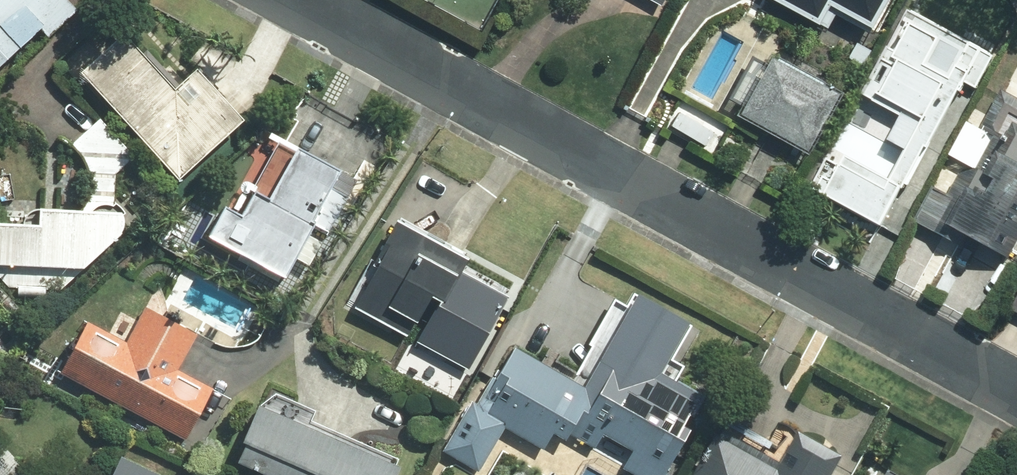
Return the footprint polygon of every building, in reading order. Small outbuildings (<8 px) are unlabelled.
[(85,8),(78,0),(0,0),(0,80),(85,8)] [(666,13),(673,0),(642,0),(666,13)] [(832,0),(783,0),(821,20),(832,0)] [(874,22),(886,0),(833,0),(874,22)] [(888,224),(966,79),(978,85),(995,53),(912,9),(817,186),(888,224)] [(180,83),(134,32),(87,73),(182,181),(261,112),(211,56),(180,83)] [(842,88),(773,50),(740,110),(809,148),(842,88)] [(950,222),(1013,254),(1016,247),(1016,94),(1005,87),(950,193),(936,186),(919,218),(945,231),(950,222)] [(106,118),(81,143),(91,166),(92,187),(86,201),(0,199),(0,276),(13,295),(59,297),(126,235),(128,169),(142,154),(106,118)] [(350,172),(283,137),(246,209),(231,201),(214,234),(295,276),(350,172)] [(520,286),(403,220),(354,304),(472,370),(520,286)] [(203,338),(145,307),(128,338),(91,318),(64,368),(194,438),(221,388),(186,370),(203,338)] [(713,395),(612,336),(588,376),(512,332),(445,446),(484,469),(510,424),(551,448),(560,432),(634,474),(666,474),(713,395)] [(266,395),(237,458),(273,474),(401,474),(408,460),(266,395)] [(787,462),(743,439),(723,474),(833,474),(846,449),(806,427),(787,462)] [(128,452),(117,474),(177,474),(128,452)] [(895,467),(891,474),(911,474),(895,467)]
